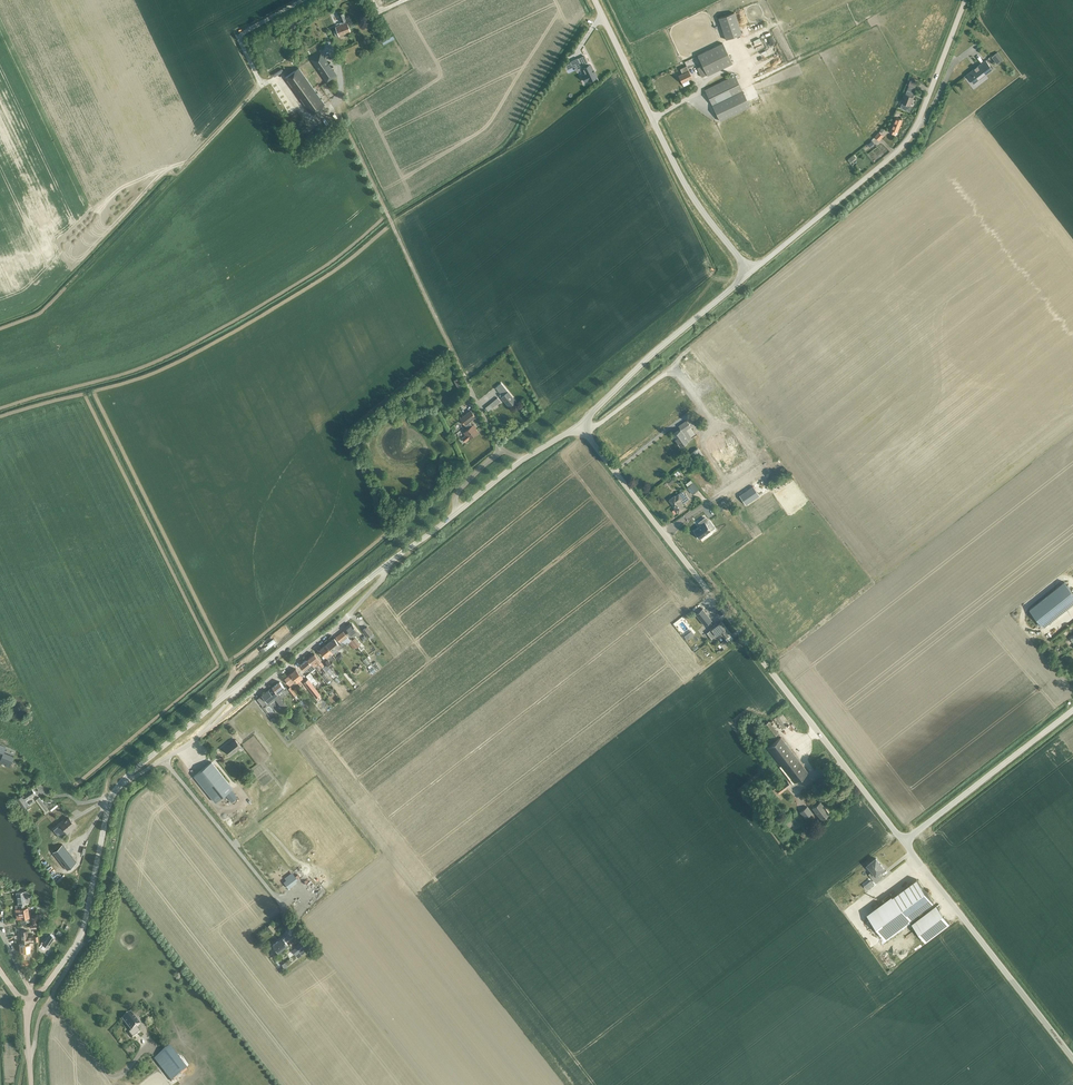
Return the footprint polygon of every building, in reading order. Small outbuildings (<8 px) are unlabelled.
[(335,27),(339,36),(351,31),(347,22),(342,11),(339,12),(339,13),(338,13),(342,22),(339,23),(340,25),(335,27)] [(718,18),(726,39),(742,34),(734,13),(718,18)] [(762,54),(776,48),(772,40),(760,45),(759,43),(756,45),(758,48),(759,47),(762,54)] [(698,55),(702,65),(697,68),(702,77),(707,74),(707,75),(732,63),(723,43),(698,55)] [(311,59),(327,82),(337,75),(321,52),(311,59)] [(998,52),(992,56),(998,64),(1004,59),(998,52)] [(578,58),(570,62),(571,63),(572,65),(575,64),(578,69),(581,67),(582,69),(584,74),(581,75),(585,82),(588,81),(588,82),(597,77),(591,63),(589,64),(588,63),(582,66),(578,58)] [(971,80),(973,83),(978,80),(976,77),(983,71),(986,74),(992,69),(986,60),(978,66),(974,68),(974,69),(967,75),(971,80)] [(276,72),(284,67),(282,64),(274,69),(276,72)] [(679,75),(682,82),(692,78),(689,70),(689,71),(686,66),(680,69),(682,73),(679,75)] [(285,77),(311,113),(325,104),(299,68),(285,77)] [(750,106),(742,91),(735,75),(705,90),(720,121),(750,106)] [(909,85),(915,88),(918,82),(911,79),(909,85)] [(907,90),(900,108),(910,112),(911,109),(910,109),(911,106),(910,106),(914,97),(913,96),(914,93),(907,90)] [(293,119),(300,129),(306,125),(299,115),(293,119)] [(897,131),(902,120),(897,117),(892,129),(891,128),(890,132),(895,134),(896,131),(897,131)] [(879,132),(875,136),(872,140),(875,143),(878,139),(879,140),(883,136),(879,132)] [(458,378),(453,380),(458,390),(463,388),(458,378)] [(496,388),(499,391),(502,396),(501,397),(509,406),(516,401),(501,383),(496,388)] [(492,402),(485,407),(488,410),(495,405),(492,402)] [(465,425),(468,429),(464,432),(466,435),(462,438),(465,442),(469,439),(478,431),(473,425),(472,425),(469,422),(475,416),(471,410),(460,419),(465,425)] [(681,429),(672,435),(674,437),(677,442),(680,446),(688,440),(681,430),(683,429),(684,431),(691,427),(689,424),(681,429)] [(698,448),(693,451),(702,464),(707,461),(698,448)] [(699,489),(693,482),(686,488),(692,495),(699,489)] [(753,486),(739,495),(745,505),(759,495),(753,486)] [(686,495),(685,496),(682,492),(676,496),(675,496),(669,500),(673,506),(677,512),(678,512),(684,508),(681,505),(689,499),(686,495)] [(719,505),(729,498),(726,495),(717,502),(719,505)] [(701,525),(693,531),(699,539),(711,530),(705,523),(707,521),(705,518),(698,522),(701,525)] [(1044,627),(1072,604),(1072,592),(1065,582),(1030,609),(1044,627)] [(702,609),(695,614),(704,625),(711,620),(702,609)] [(710,630),(706,633),(711,639),(712,639),(714,637),(715,636),(716,635),(719,633),(726,627),(721,621),(717,624),(716,622),(713,625),(715,626),(711,629),(710,630)] [(355,635),(354,633),(355,633),(358,637),(360,635),(352,624),(346,629),(351,636),(352,635),(353,637),(355,635)] [(362,630),(367,637),(372,634),(367,627),(362,630)] [(726,627),(719,633),(722,636),(724,639),(731,634),(726,627)] [(355,648),(355,649),(358,647),(357,646),(356,646),(352,640),(351,641),(343,631),(336,637),(340,642),(343,645),(347,642),(353,650),(355,648)] [(269,641),(264,643),(266,646),(275,640),(273,636),(268,639),(269,641)] [(334,638),(326,644),(333,653),(334,652),(332,650),(337,647),(339,650),(341,647),(339,645),(334,638)] [(355,638),(352,640),(356,646),(357,646),(358,647),(360,645),(355,638)] [(333,653),(326,644),(320,650),(326,658),(333,653)] [(308,659),(313,665),(314,666),(318,663),(321,667),(324,665),(314,654),(308,659)] [(309,669),(310,671),(315,668),(314,666),(313,665),(312,666),(307,659),(301,665),(306,671),(309,669)] [(327,660),(325,661),(330,668),(334,665),(332,662),(330,663),(327,660)] [(322,669),(325,672),(330,668),(325,661),(324,662),(326,665),(322,669)] [(335,666),(334,665),(330,668),(336,675),(339,673),(338,671),(335,673),(332,668),(335,666)] [(330,668),(325,672),(327,675),(329,674),(332,678),(336,675),(330,668)] [(290,673),(296,681),(297,682),(303,677),(296,669),(290,673)] [(351,682),(353,680),(344,670),(342,672),(351,682)] [(309,672),(306,675),(312,683),(315,680),(309,672)] [(296,681),(290,673),(284,678),(290,686),(296,681)] [(308,679),(304,682),(316,698),(321,694),(308,679)] [(280,681),(272,687),(277,693),(277,694),(281,698),(281,699),(286,695),(290,692),(288,689),(287,689),(285,687),(283,686),(280,681)] [(277,693),(272,687),(258,699),(263,705),(265,703),(269,701),(269,702),(275,698),(282,706),(285,704),(281,698),(277,694),(277,693)] [(290,692),(294,697),(297,695),(290,687),(288,689),(290,692)] [(330,701),(335,698),(332,692),(326,695),(330,701)] [(323,698),(317,703),(319,706),(326,701),(323,698)] [(779,714),(770,720),(775,727),(777,725),(776,723),(782,718),(779,714)] [(764,725),(773,736),(778,733),(769,721),(764,725)] [(808,772),(781,737),(767,747),(794,782),(808,772)] [(224,748),(230,755),(241,746),(235,739),(224,748)] [(0,745),(0,753),(3,754),(0,761),(10,765),(14,757),(4,752),(6,748),(0,745)] [(194,776),(215,802),(233,788),(212,762),(194,776)] [(776,789),(779,794),(791,785),(787,781),(776,789)] [(247,800),(249,798),(240,787),(237,789),(247,800)] [(23,795),(22,795),(17,799),(23,808),(29,804),(26,800),(36,793),(32,788),(23,795)] [(48,809),(39,797),(37,798),(36,799),(45,812),(44,812),(45,814),(49,811),(48,809)] [(812,808),(821,819),(829,813),(820,802),(812,808)] [(807,806),(800,812),(805,818),(812,813),(807,806)] [(59,823),(68,832),(76,825),(69,817),(65,821),(64,819),(59,823)] [(62,844),(53,851),(67,869),(77,862),(62,844)] [(879,862),(876,858),(868,865),(875,875),(872,878),(876,883),(882,878),(878,873),(884,868),(881,864),(880,865),(879,863),(879,862)] [(934,902),(917,879),(893,896),(892,897),(891,898),(868,915),(885,938),(909,920),(934,902)] [(874,884),(871,881),(865,886),(868,889),(874,884)] [(19,904),(20,907),(25,906),(25,903),(29,903),(27,890),(17,892),(19,904)] [(949,923),(936,905),(912,923),(925,942),(949,923)] [(28,907),(19,908),(16,909),(17,919),(30,917),(28,907)] [(27,930),(23,930),(21,930),(22,942),(28,941),(34,941),(33,935),(28,936),(27,930)] [(39,946),(44,950),(46,946),(48,947),(55,936),(51,933),(52,932),(49,930),(39,946)] [(285,941),(289,939),(286,936),(279,942),(278,941),(273,945),(277,950),(281,947),(282,949),(288,944),(285,941)] [(34,942),(30,943),(20,944),(21,952),(32,950),(32,946),(34,946),(34,942)] [(303,942),(292,950),(296,954),(299,951),(302,954),(308,949),(306,946),(303,942)] [(30,965),(30,955),(32,955),(32,956),(35,956),(35,953),(28,953),(21,953),(22,958),(22,965),(30,965)] [(123,1020),(132,1031),(140,1024),(131,1013),(123,1020)] [(155,1059),(172,1081),(187,1069),(170,1047),(155,1059)]
